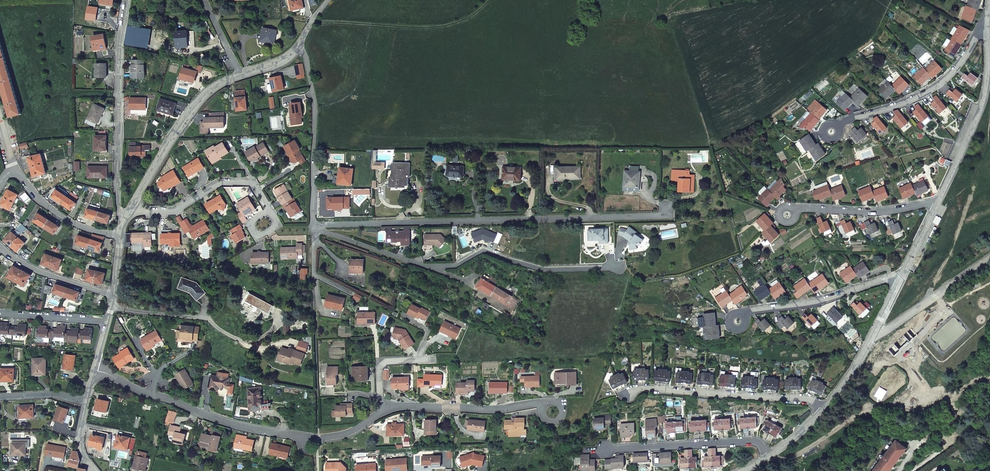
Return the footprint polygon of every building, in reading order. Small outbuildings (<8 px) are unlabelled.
[(298,9),(303,8),(302,0),(289,0),(291,10),(293,10),(298,9)] [(979,6),(981,2),(980,1),(980,0),(970,0),(968,6),(976,9),(977,9),(978,6),(979,6)] [(976,9),(968,6),(965,5),(964,10),(965,10),(962,18),(971,21),(973,17),(974,18),(975,14),(974,13),(976,9)] [(959,25),(957,29),(955,32),(956,32),(954,36),(952,40),(960,45),(962,41),(963,42),(965,38),(964,38),(967,34),(968,35),(970,31),(959,25)] [(178,47),(188,47),(187,31),(184,31),(184,28),(176,28),(178,47)] [(276,30),(263,28),(263,32),(264,33),(262,41),(274,44),(276,30)] [(93,37),(95,50),(106,48),(104,35),(93,37)] [(958,48),(960,45),(952,40),(951,39),(950,41),(949,43),(950,44),(948,47),(945,51),(953,56),(956,52),(957,53),(959,49),(958,48)] [(11,117),(21,114),(0,41),(0,79),(11,117)] [(144,60),(133,60),(133,66),(131,66),(131,77),(145,77),(144,60)] [(932,64),(925,70),(930,75),(932,77),(935,74),(936,75),(939,72),(938,71),(941,68),(934,61),(931,64),(932,64)] [(106,64),(96,64),(96,77),(106,77),(106,64)] [(202,66),(194,64),(193,70),(188,69),(189,65),(184,64),(183,68),(183,67),(180,78),(179,81),(193,85),(193,82),(194,82),(197,72),(201,73),(202,66)] [(295,65),(297,75),(304,74),(302,64),(295,65)] [(930,75),(925,70),(923,67),(920,70),(921,71),(914,77),(921,84),(924,81),(925,82),(928,79),(927,78),(930,75)] [(961,77),(972,85),(977,78),(970,73),(968,76),(964,74),(961,77)] [(281,76),(271,78),(272,84),(271,84),(272,92),(284,89),(281,76)] [(898,80),(892,86),(895,89),(899,93),(902,90),(903,91),(906,88),(905,87),(908,84),(901,76),(898,79),(898,80)] [(895,89),(892,86),(887,81),(884,84),(885,85),(879,91),(886,98),(889,95),(890,95),(892,93),(892,92),(895,89)] [(861,102),(862,103),(865,99),(864,98),(867,95),(859,88),(856,91),(857,92),(851,98),(853,100),(858,105),(861,102)] [(952,92),(950,90),(949,90),(946,93),(957,102),(962,95),(955,89),(954,90),(952,92)] [(245,90),(235,91),(237,103),(237,111),(248,110),(245,90)] [(853,100),(851,98),(845,93),(842,96),(843,97),(837,103),(844,109),(847,106),(848,107),(851,104),(850,103),(853,100)] [(939,113),(946,108),(935,95),(932,98),(934,101),(931,103),(939,113)] [(146,115),(146,98),(130,98),(131,114),(139,114),(139,115),(146,115)] [(175,104),(161,99),(157,109),(172,114),(175,104)] [(291,113),(292,125),(302,123),(301,117),(301,114),(302,114),(300,102),(291,104),(292,113),(291,113)] [(820,116),(821,117),(825,113),(824,113),(826,109),(818,102),(815,105),(816,106),(811,113),(818,119),(820,116)] [(105,109),(95,104),(88,119),(97,123),(99,118),(100,119),(105,109)] [(921,122),(928,117),(917,104),(914,107),(916,109),(913,112),(921,122)] [(901,128),(908,123),(897,110),(893,111),(896,115),(893,118),(901,128)] [(225,112),(210,113),(211,117),(205,117),(205,122),(204,122),(202,124),(202,133),(209,133),(209,127),(225,127),(225,112)] [(816,123),(819,120),(818,119),(811,113),(810,113),(808,116),(809,117),(806,120),(803,123),(802,123),(799,127),(801,129),(807,130),(809,128),(810,130),(813,127),(814,127),(817,124),(816,123)] [(954,120),(950,115),(941,123),(945,128),(954,120)] [(886,128),(878,118),(877,117),(872,119),(874,121),(871,124),(880,134),(886,128)] [(857,143),(866,134),(861,128),(860,129),(858,126),(856,127),(855,128),(855,127),(851,130),(853,132),(850,135),(857,143)] [(810,139),(808,135),(800,140),(805,147),(804,148),(806,152),(809,150),(815,145),(813,142),(814,141),(812,138),(810,139)] [(107,136),(95,136),(95,150),(105,150),(105,144),(107,144),(107,136)] [(290,156),(289,156),(293,163),(297,164),(300,162),(300,161),(304,158),(299,151),(301,150),(296,141),(285,147),(288,152),(290,156)] [(130,142),(131,156),(141,155),(142,157),(142,158),(146,158),(145,150),(150,150),(150,145),(141,145),(142,146),(140,146),(136,146),(136,144),(136,142),(130,142)] [(255,146),(246,152),(251,160),(259,160),(258,156),(260,155),(261,156),(269,151),(264,142),(256,147),(255,146)] [(206,152),(212,161),(220,156),(221,158),(229,153),(223,144),(216,148),(215,147),(206,152)] [(815,145),(809,150),(815,157),(813,157),(816,161),(825,154),(822,151),(823,150),(821,147),(820,147),(817,144),(815,145)] [(377,149),(373,149),(373,168),(384,168),(384,162),(376,162),(376,160),(377,160),(377,149)] [(29,158),(34,177),(46,174),(41,155),(29,158)] [(196,171),(197,172),(204,168),(198,159),(184,168),(189,176),(196,171)] [(409,184),(409,178),(409,164),(394,164),(393,174),(391,174),(391,186),(397,186),(397,189),(398,189),(398,186),(404,186),(404,184),(409,184)] [(463,177),(464,166),(448,165),(447,175),(454,176),(454,177),(456,178),(456,176),(463,177)] [(625,165),(624,190),(640,191),(640,176),(645,176),(646,166),(625,165)] [(107,167),(88,167),(88,178),(107,178),(107,167)] [(354,169),(340,167),(338,184),(352,185),(354,169)] [(521,167),(508,167),(504,167),(503,179),(514,179),(514,180),(520,180),(521,167)] [(557,179),(562,179),(581,178),(580,167),(557,167),(557,179)] [(689,175),(689,171),(672,170),(672,180),(679,181),(679,191),(689,192),(690,179),(694,179),(694,175),(689,175)] [(171,185),(172,187),(181,182),(174,171),(161,178),(162,180),(158,183),(161,187),(162,187),(165,191),(170,188),(169,186),(171,185)] [(779,195),(780,196),(783,193),(783,192),(785,189),(783,186),(784,185),(781,179),(778,182),(775,184),(776,185),(770,191),(774,196),(776,198),(779,195)] [(775,184),(778,182),(776,180),(767,189),(770,191),(776,185),(775,184)] [(912,186),(915,193),(916,195),(920,193),(920,194),(925,192),(924,191),(928,190),(923,180),(919,182),(920,183),(912,186)] [(907,196),(908,197),(912,195),(911,194),(915,193),(912,186),(910,183),(907,184),(907,186),(899,189),(903,198),(907,196)] [(831,194),(830,191),(828,184),(824,186),(824,187),(813,191),(813,193),(815,198),(817,200),(819,199),(824,197),(824,198),(828,197),(827,196),(831,194)] [(279,198),(283,204),(292,199),(284,185),(276,190),(281,197),(279,198)] [(838,188),(830,191),(831,194),(833,199),(838,198),(838,199),(842,198),(842,196),(845,195),(842,185),(838,186),(838,188)] [(859,192),(862,201),(866,199),(867,200),(871,199),(870,197),(874,196),(872,192),(870,186),(866,188),(866,189),(859,192)] [(881,189),(872,192),(874,196),(876,201),(880,199),(880,201),(885,199),(884,198),(888,196),(884,186),(880,188),(881,189)] [(771,199),(774,196),(770,191),(767,189),(764,192),(765,192),(761,196),(759,199),(765,205),(768,202),(769,203),(772,200),(771,199)] [(10,210),(14,203),(18,195),(9,190),(8,192),(7,193),(1,205),(10,210)] [(62,203),(66,197),(57,190),(52,197),(62,203)] [(20,196),(26,203),(28,204),(31,200),(25,192),(20,196)] [(217,199),(217,198),(206,205),(211,214),(219,209),(225,210),(226,205),(221,196),(218,197),(219,198),(217,199)] [(76,203),(66,197),(62,203),(72,210),(76,203)] [(243,223),(248,220),(245,216),(256,209),(249,197),(237,204),(242,212),(238,214),(243,223)] [(302,211),(294,198),(292,199),(283,204),(286,208),(287,207),(293,216),(302,211)] [(97,220),(99,212),(88,209),(86,217),(97,220)] [(44,228),(49,220),(39,214),(39,212),(38,212),(36,216),(37,216),(34,221),(44,228)] [(111,216),(99,212),(97,220),(108,223),(111,216)] [(771,219),(768,216),(767,217),(764,214),(757,220),(763,227),(762,228),(765,231),(770,226),(771,225),(773,223),(770,220),(771,219)] [(180,216),(177,218),(184,230),(187,228),(183,222),(180,216)] [(187,219),(183,222),(187,228),(188,230),(189,229),(190,231),(193,236),(194,235),(197,235),(198,237),(209,230),(204,221),(192,227),(187,219)] [(831,229),(827,221),(824,222),(823,219),(821,219),(817,220),(822,232),(831,229)] [(836,227),(842,224),(846,233),(854,230),(850,221),(848,222),(847,219),(845,220),(844,220),(835,224),(836,227)] [(60,227),(49,220),(44,228),(55,234),(60,227)] [(883,228),(889,225),(893,234),(901,231),(898,223),(896,223),(895,220),(892,221),(892,220),(888,222),(882,224),(883,228)] [(867,227),(870,234),(878,231),(874,223),(873,223),(870,224),(869,221),(865,222),(867,227)] [(23,233),(25,231),(27,228),(21,224),(17,228),(23,233)] [(243,229),(240,224),(233,229),(235,233),(234,234),(232,235),(234,240),(235,239),(237,243),(246,238),(241,230),(243,229)] [(773,229),(770,226),(765,231),(763,233),(769,239),(768,239),(771,243),(778,236),(775,232),(777,231),(774,228),(773,229)] [(636,232),(629,227),(627,230),(623,235),(630,240),(629,242),(631,244),(629,246),(630,249),(637,248),(637,245),(639,241),(642,241),(643,239),(635,233),(636,232)] [(600,243),(608,243),(608,228),(588,229),(589,240),(594,240),(594,238),(597,238),(600,240),(600,243)] [(392,231),(388,231),(388,241),(401,241),(402,245),(410,245),(411,245),(410,230),(404,231),(399,231),(399,229),(396,229),(396,231),(392,231)] [(5,240),(12,246),(18,251),(25,243),(12,232),(5,240)] [(145,242),(145,246),(152,246),(152,233),(132,233),(132,243),(139,243),(145,242)] [(180,234),(162,234),(162,244),(171,244),(171,246),(180,246),(180,234)] [(423,242),(424,250),(430,250),(432,248),(432,244),(436,244),(439,247),(446,240),(440,234),(425,234),(425,242),(423,242)] [(76,244),(88,248),(89,245),(91,239),(79,235),(76,244)] [(89,245),(88,248),(100,251),(102,243),(91,239),(89,245)] [(291,249),(291,247),(281,247),(282,258),(298,258),(298,254),(303,254),(302,251),(302,245),(302,243),(297,244),(297,247),(293,247),(293,249),(291,249)] [(269,253),(253,253),(253,259),(254,263),(270,263),(269,253)] [(46,266),(50,267),(58,270),(62,260),(46,254),(42,264),(44,265),(46,266)] [(364,273),(364,260),(351,260),(351,273),(364,273)] [(860,265),(853,270),(856,275),(858,278),(862,275),(862,276),(866,274),(865,273),(869,270),(863,262),(859,264),(860,265)] [(31,275),(14,266),(8,277),(25,286),(31,275)] [(856,275),(853,270),(850,266),(847,268),(848,269),(840,274),(846,282),(849,279),(850,280),(853,278),(853,277),(856,275)] [(82,275),(84,269),(77,267),(75,273),(82,275)] [(105,274),(97,272),(89,270),(86,280),(103,284),(103,281),(105,274)] [(485,274),(477,287),(492,296),(497,287),(496,286),(499,280),(491,275),(490,278),(485,274)] [(817,290),(818,291),(822,289),(821,287),(828,283),(822,274),(815,279),(816,280),(809,285),(811,287),(814,292),(817,290)] [(197,300),(206,293),(197,283),(183,278),(179,288),(191,293),(197,300)] [(811,287),(809,285),(804,278),(801,281),(802,282),(795,287),(797,291),(793,294),(797,299),(801,296),(800,294),(804,292),(805,293),(808,291),(807,289),(811,287)] [(778,295),(779,297),(782,294),(782,293),(785,291),(779,282),(778,282),(775,284),(776,285),(773,288),(769,290),(771,292),(774,298),(778,295)] [(65,296),(68,288),(56,284),(53,292),(65,296)] [(767,295),(771,292),(769,290),(768,288),(765,284),(761,286),(762,287),(755,292),(760,300),(763,297),(764,299),(768,296),(767,295)] [(497,287),(492,296),(513,310),(519,300),(497,287)] [(80,292),(68,288),(65,296),(77,300),(80,292)] [(737,291),(730,296),(732,299),(735,303),(738,301),(739,302),(743,300),(742,298),(745,296),(745,295),(747,294),(742,288),(740,289),(740,288),(736,290),(737,291)] [(732,299),(730,296),(726,290),(723,293),(723,294),(716,299),(721,306),(725,304),(725,305),(729,303),(728,301),(732,299)] [(263,310),(269,313),(274,306),(250,293),(246,301),(256,306),(253,311),(261,315),(263,310)] [(332,308),(343,310),(345,299),(328,295),(326,305),(333,307),(332,308)] [(856,301),(854,303),(854,302),(851,305),(860,315),(866,309),(870,305),(867,302),(863,305),(860,302),(859,303),(856,301)] [(417,316),(420,317),(426,320),(430,312),(421,308),(421,309),(413,305),(408,314),(416,317),(417,316)] [(833,313),(830,310),(827,313),(836,323),(842,317),(836,310),(833,313)] [(375,313),(358,313),(358,323),(366,323),(366,324),(375,324),(375,313)] [(715,321),(715,317),(714,317),(713,313),(704,313),(705,322),(704,322),(704,327),(708,326),(714,326),(714,321),(715,321)] [(802,317),(811,326),(817,320),(811,314),(808,317),(805,314),(802,317)] [(785,319),(782,316),(778,319),(779,320),(776,324),(781,329),(785,326),(787,329),(794,323),(788,316),(785,319)] [(761,322),(759,319),(758,319),(755,322),(764,331),(770,325),(764,319),(763,320),(761,322)] [(448,335),(449,335),(456,338),(460,329),(445,322),(441,330),(449,334),(448,335)] [(12,335),(13,327),(7,327),(7,323),(0,323),(0,334),(12,335)] [(13,327),(12,335),(20,335),(25,336),(26,325),(19,324),(18,327),(13,327)] [(188,340),(193,341),(198,341),(199,328),(180,325),(179,331),(182,331),(181,338),(188,339),(188,340)] [(717,325),(714,326),(708,326),(709,334),(708,335),(708,339),(719,338),(718,334),(719,333),(719,329),(718,329),(717,325)] [(38,332),(36,332),(36,337),(44,337),(49,338),(51,338),(51,337),(52,330),(46,330),(46,327),(39,326),(39,330),(38,332)] [(52,330),(51,337),(54,337),(61,337),(65,338),(65,331),(66,327),(63,326),(60,326),(58,326),(58,329),(52,329),(52,330)] [(79,331),(78,339),(91,340),(92,329),(84,328),(84,331),(79,331)] [(65,331),(65,338),(65,339),(78,340),(78,339),(79,331),(79,329),(71,329),(71,331),(65,331)] [(405,331),(395,329),(393,337),(395,339),(399,340),(405,349),(407,350),(414,345),(405,331)] [(162,340),(156,331),(141,340),(146,349),(153,345),(162,340)] [(295,352),(289,350),(282,348),(279,357),(284,358),(283,362),(291,364),(292,362),(301,365),(309,343),(299,340),(296,349),(299,350),(299,352),(295,350),(295,352)] [(205,342),(198,341),(196,351),(204,352),(205,342)] [(126,362),(133,358),(128,348),(120,353),(121,354),(114,358),(119,368),(127,363),(126,362)] [(75,356),(65,355),(64,365),(62,365),(62,369),(73,370),(75,356)] [(45,359),(33,359),(33,375),(46,375),(45,359)] [(368,366),(353,367),(353,381),(368,380),(368,366)] [(327,367),(327,379),(327,385),(334,384),(337,384),(337,375),(339,375),(339,367),(327,367)] [(642,383),(641,367),(638,367),(638,370),(634,370),(634,380),(638,380),(638,383),(642,383)] [(645,367),(641,367),(642,383),(645,382),(645,380),(649,379),(649,369),(645,369),(645,367)] [(662,383),(663,368),(659,367),(659,370),(655,370),(654,380),(659,380),(658,383),(662,383)] [(667,368),(663,368),(662,383),(665,384),(666,381),(670,381),(671,371),(667,371),(667,368)] [(7,381),(14,381),(14,369),(0,369),(0,375),(0,380),(7,380),(7,381)] [(185,370),(175,375),(180,383),(181,382),(185,389),(193,384),(185,370)] [(684,385),(685,370),(682,370),(681,370),(681,372),(677,372),(676,382),(680,382),(680,385),(684,385)] [(689,370),(685,370),(684,385),(687,386),(687,383),(691,383),(692,373),(688,373),(689,370)] [(705,387),(707,372),(703,371),(703,374),(699,373),(698,384),(702,384),(702,387),(705,387)] [(558,378),(558,383),(564,383),(564,382),(567,382),(567,385),(576,384),(576,372),(555,373),(555,378),(558,378)] [(618,372),(615,374),(622,388),(625,386),(624,384),(628,382),(623,372),(619,374),(618,372)] [(710,372),(707,372),(705,387),(709,387),(709,385),(713,385),(714,375),(710,374),(710,372)] [(727,389),(728,374),(724,373),(724,376),(721,375),(720,386),(724,386),(723,389),(727,389)] [(622,388),(615,374),(612,375),(613,377),(609,379),(614,389),(618,387),(619,389),(622,388)] [(732,374),(728,374),(727,389),(731,389),(731,386),(735,387),(736,377),(732,376),(732,374)] [(227,388),(228,378),(220,377),(211,375),(209,389),(217,390),(218,386),(219,387),(227,388)] [(426,375),(425,375),(425,379),(417,379),(418,387),(424,387),(425,385),(434,385),(434,384),(442,385),(442,375),(430,375),(426,375)] [(749,391),(750,375),(746,375),(746,378),(742,377),(741,387),(745,388),(745,391),(749,391)] [(754,376),(750,375),(749,391),(752,391),(753,388),(757,389),(758,378),(754,378),(754,376)] [(525,377),(525,387),(540,386),(540,376),(525,377)] [(402,388),(409,387),(409,377),(393,378),(393,389),(402,388)] [(793,392),(793,387),(793,377),(789,377),(789,379),(785,379),(785,389),(787,389),(790,389),(790,392),(793,392)] [(815,381),(812,379),(808,389),(811,391),(810,393),(813,394),(820,380),(816,379),(815,381)] [(823,382),(820,380),(813,394),(817,396),(818,393),(822,395),(826,386),(822,384),(823,382)] [(461,392),(468,392),(468,391),(475,391),(474,381),(467,381),(467,383),(456,383),(456,394),(461,394),(461,392)] [(498,391),(498,393),(507,393),(507,382),(490,382),(490,391),(498,391)] [(886,391),(879,387),(874,396),(881,400),(886,391)] [(250,410),(262,409),(260,388),(248,390),(250,410)] [(107,412),(109,402),(98,399),(95,410),(107,412)] [(346,406),(341,406),(336,406),(336,410),(333,411),(333,416),(347,416),(347,414),(347,412),(353,412),(353,404),(346,404),(346,406)] [(19,406),(20,417),(27,416),(27,418),(34,417),(33,405),(19,406)] [(68,410),(58,407),(54,419),(69,424),(71,416),(66,415),(68,410)] [(169,411),(165,421),(172,423),(175,413),(169,411)] [(739,412),(737,413),(738,425),(740,424),(740,428),(743,428),(744,436),(749,436),(748,417),(744,417),(743,412),(739,412)] [(594,418),(594,428),(604,428),(604,424),(604,422),(606,422),(606,424),(610,424),(610,415),(600,416),(601,418),(594,418)] [(748,417),(749,436),(754,435),(754,428),(756,427),(756,426),(756,423),(758,423),(759,423),(758,419),(756,419),(756,418),(755,417),(752,417),(748,417)] [(512,420),(505,420),(505,429),(508,429),(508,430),(507,430),(507,431),(508,431),(509,436),(521,436),(521,435),(526,434),(526,430),(523,430),(523,426),(524,426),(524,418),(515,418),(515,423),(512,423),(512,420)] [(729,418),(726,419),(722,419),(723,437),(729,437),(728,429),(731,429),(731,425),(733,425),(733,421),(731,421),(730,420),(729,418)] [(645,420),(646,427),(647,437),(652,436),(656,436),(656,427),(657,427),(657,419),(645,420)] [(682,421),(675,422),(669,422),(668,422),(667,423),(667,425),(665,425),(665,429),(667,429),(667,433),(670,433),(671,440),(676,440),(686,439),(685,435),(681,435),(681,432),(684,432),(683,428),(686,428),(685,419),(682,420),(682,421)] [(723,437),(722,419),(716,419),(714,421),(714,422),(712,422),(712,423),(712,426),(714,426),(715,430),(717,430),(718,437),(723,437)] [(436,420),(426,420),(427,430),(425,430),(425,434),(436,434),(436,420)] [(469,421),(469,426),(468,430),(485,431),(485,421),(469,420),(469,421)] [(699,439),(698,420),(691,421),(690,422),(691,423),(688,423),(688,424),(689,427),(691,427),(691,431),(694,431),(694,439),(699,439)] [(709,426),(709,423),(709,422),(707,422),(707,421),(706,420),(698,420),(699,439),(705,438),(705,431),(707,430),(707,426),(709,426)] [(766,440),(775,424),(769,420),(767,421),(767,422),(764,421),(762,424),(764,426),(762,429),(765,430),(761,437),(766,440)] [(620,424),(621,435),(630,434),(634,434),(633,423),(620,424)] [(404,424),(387,424),(387,434),(393,434),(393,436),(404,435),(404,424)] [(781,427),(775,424),(766,440),(770,442),(774,436),(776,437),(778,434),(780,435),(783,431),(781,430),(781,429),(781,427)] [(181,428),(171,426),(168,434),(174,436),(173,441),(183,444),(185,435),(179,433),(181,428)] [(205,444),(204,446),(210,447),(210,449),(217,451),(221,433),(214,431),(212,437),(210,437),(210,436),(202,434),(200,443),(205,444)] [(105,438),(92,435),(89,446),(97,447),(97,449),(102,450),(105,438)] [(130,438),(117,436),(115,446),(122,448),(122,449),(128,450),(130,438)] [(254,441),(236,437),(235,446),(243,448),(242,449),(252,451),(254,441)] [(12,443),(12,454),(19,454),(19,455),(26,455),(26,447),(30,447),(30,439),(10,440),(10,443),(12,443)] [(872,470),(891,470),(892,469),(895,469),(894,466),(897,462),(900,462),(899,459),(903,454),(906,454),(905,451),(907,449),(896,440),(872,470)] [(281,445),(272,443),(270,454),(287,458),(290,449),(281,447),(281,445)] [(66,447),(48,444),(46,455),(64,458),(66,447)] [(705,467),(713,466),(712,448),(708,448),(709,456),(706,456),(704,458),(704,460),(702,460),(702,464),(705,464),(705,467)] [(712,448),(713,466),(721,466),(721,463),(724,463),(723,459),(721,459),(721,457),(719,455),(716,455),(716,448),(712,448)] [(681,468),(689,468),(688,449),(684,450),(685,457),(682,457),(681,459),(681,461),(678,461),(679,465),(681,465),(681,468)] [(688,449),(689,468),(697,467),(697,464),(700,464),(699,460),(697,460),(697,458),(695,456),(692,457),(692,449),(688,449)] [(77,452),(73,451),(69,466),(78,468),(80,460),(78,454),(77,452)] [(474,452),(459,457),(460,459),(462,464),(463,467),(472,464),(482,466),(485,455),(474,453),(474,452)] [(648,457),(648,454),(648,453),(634,454),(634,462),(648,461),(648,457)] [(671,453),(661,453),(661,463),(672,463),(671,453)] [(582,455),(582,465),(582,470),(589,469),(590,470),(591,470),(596,470),(595,459),(590,460),(589,454),(582,455)] [(440,455),(422,456),(422,465),(432,464),(432,467),(440,466),(440,455)] [(149,459),(136,456),(133,469),(135,469),(135,470),(146,470),(149,459)] [(616,459),(606,459),(606,468),(624,467),(624,456),(619,456),(620,459),(616,459)] [(396,470),(401,470),(408,470),(407,458),(385,460),(386,470),(396,469),(396,470)] [(346,468),(340,463),(326,463),(326,470),(346,470),(346,468)]
